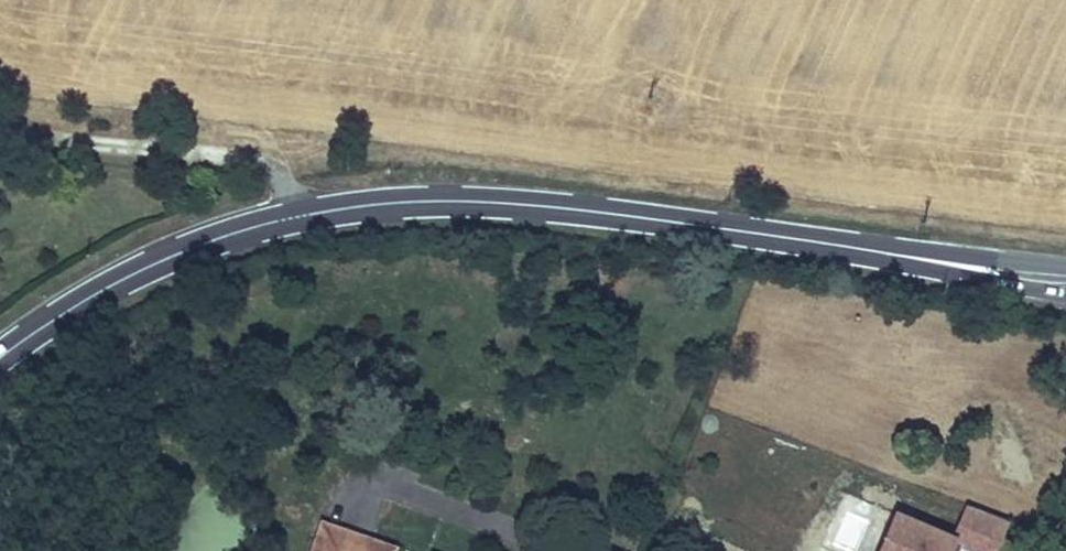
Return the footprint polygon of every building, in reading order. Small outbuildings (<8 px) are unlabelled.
[(954,533),(898,509),(880,550),(952,550),(956,542),(976,550),(993,550),(1005,521),(971,507),(966,505),(954,533)] [(322,525),(313,550),(392,550),(393,549),(322,525)]
